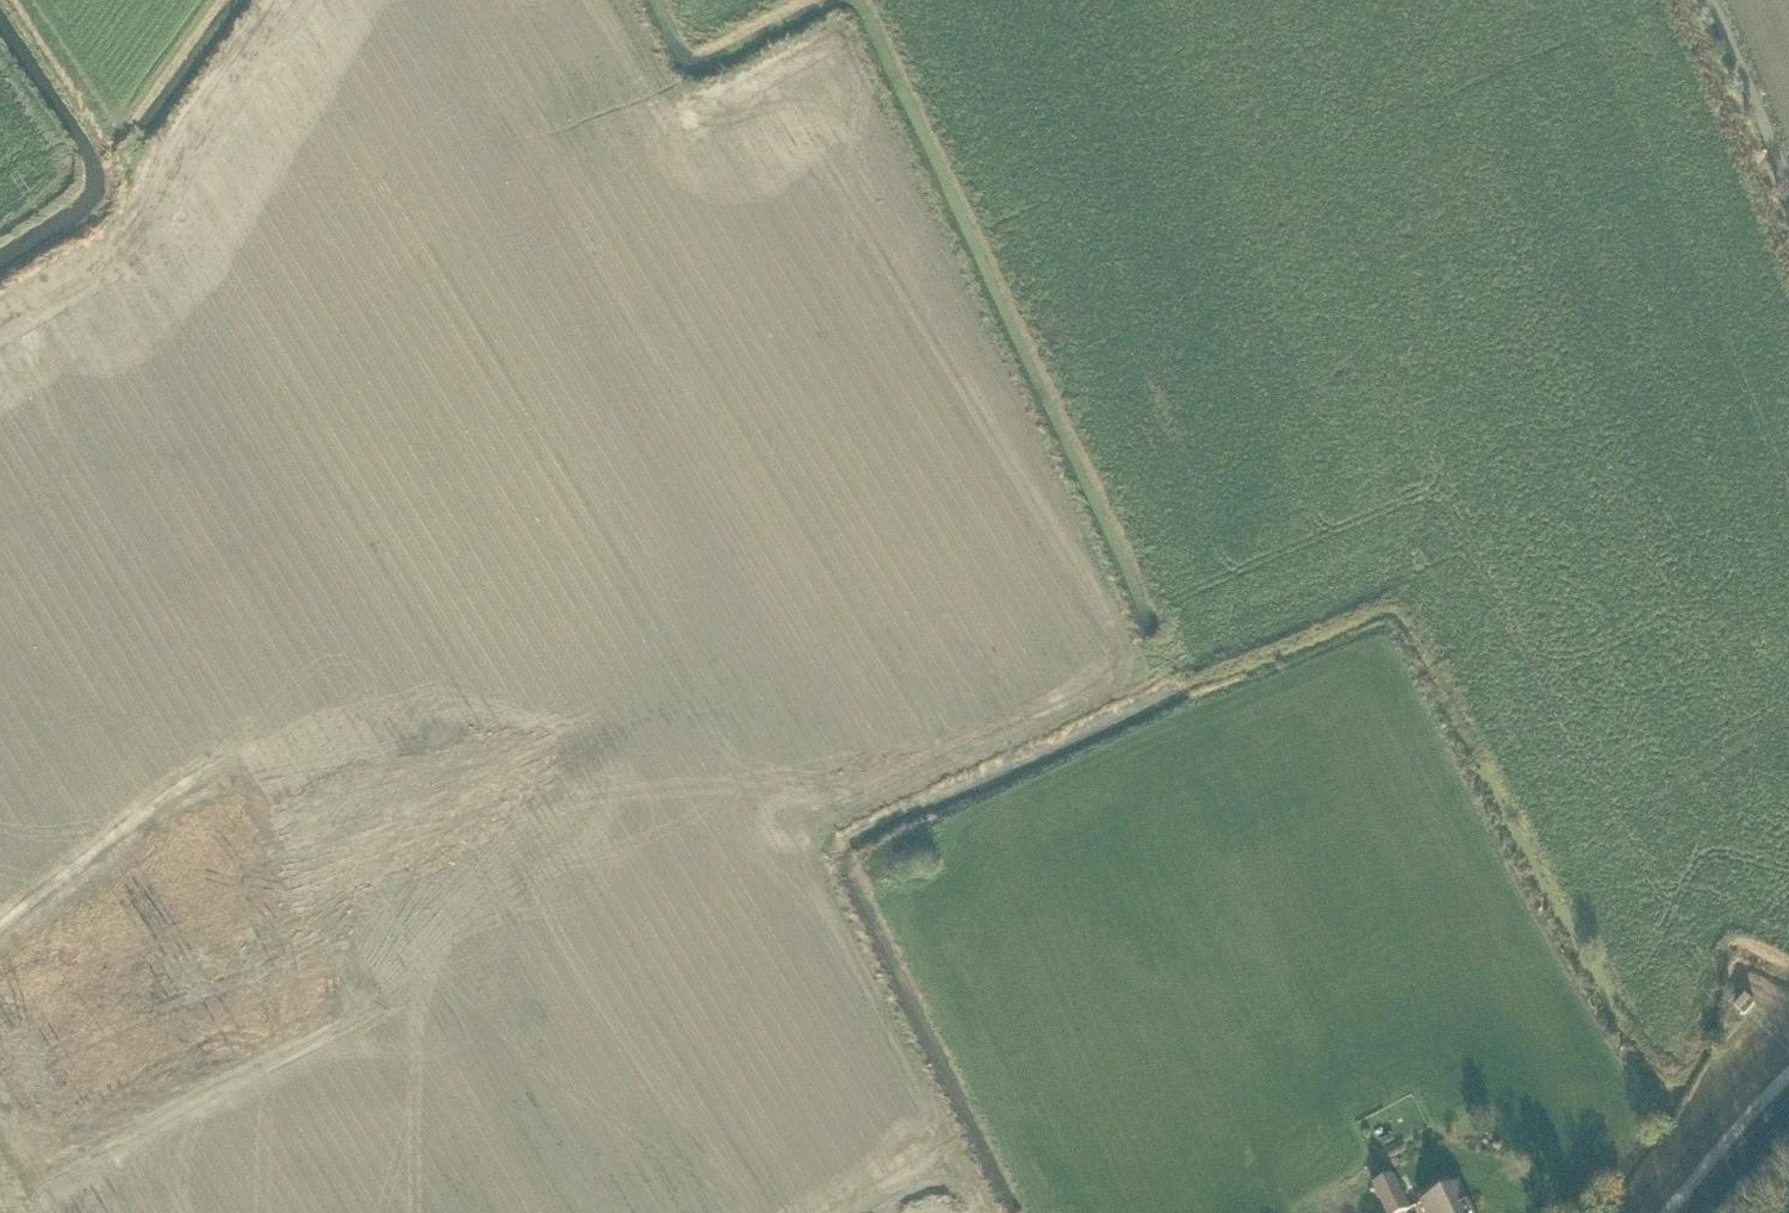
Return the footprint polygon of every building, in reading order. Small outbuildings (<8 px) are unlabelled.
[(1745,996),(1734,1007),(1744,1016),(1754,1004),(1745,996)] [(1384,1212),(1407,1212),(1411,1211),(1393,1176),(1371,1186),(1384,1212)] [(1421,1203),(1426,1212),(1473,1212),(1458,1184),(1421,1203)]
